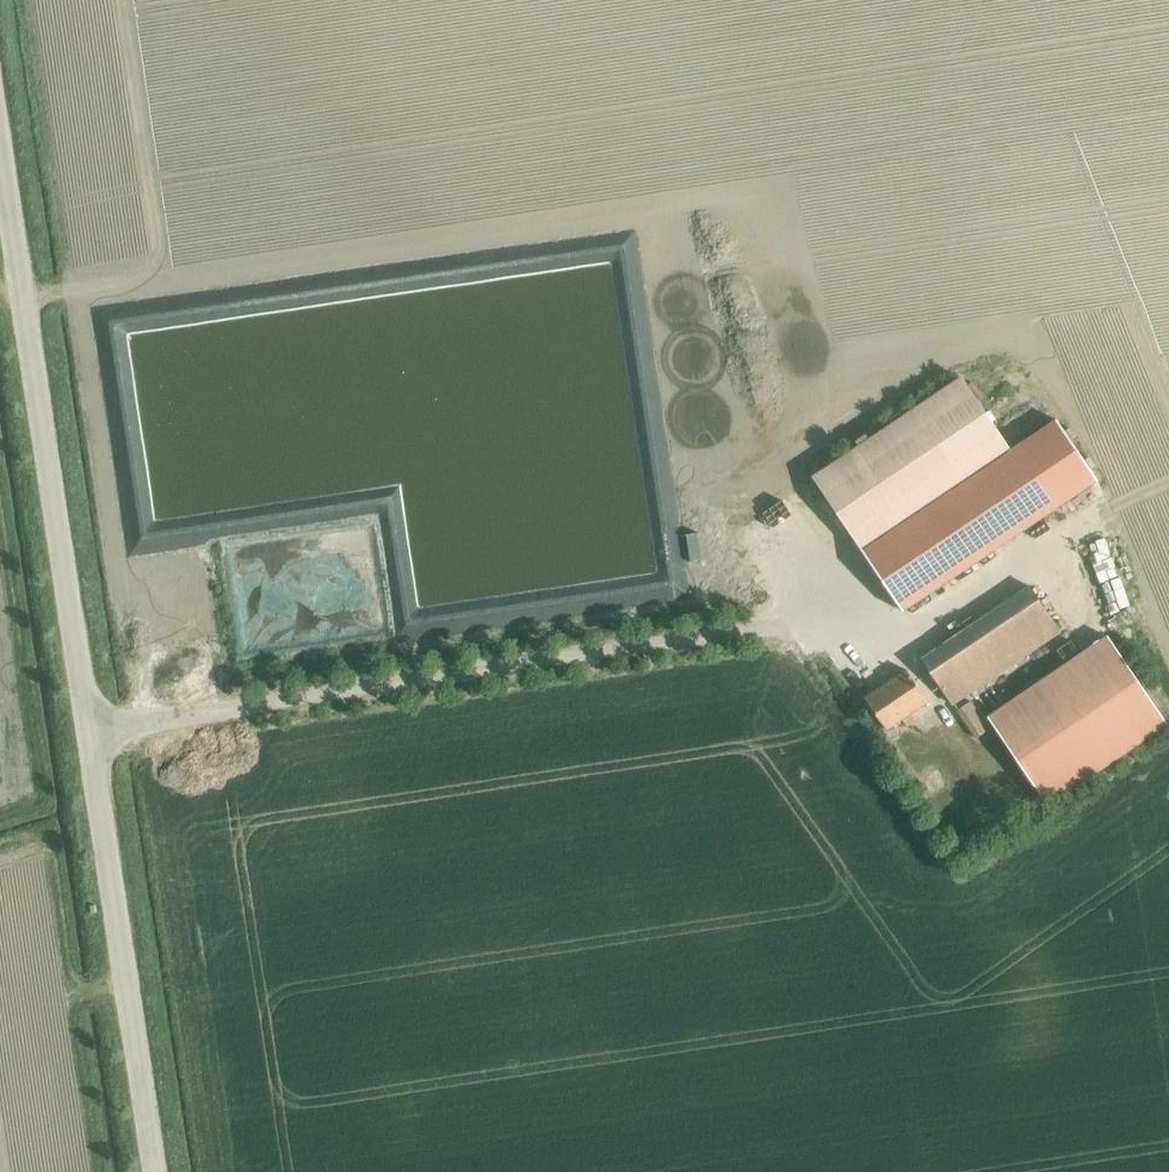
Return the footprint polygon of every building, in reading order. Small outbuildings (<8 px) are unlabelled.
[(912,411),(812,478),(861,550),(1008,451),(959,379),(912,411)] [(1056,419),(1008,451),(861,550),(888,590),(902,612),(1097,481),(1056,419)] [(922,659),(952,704),(1060,631),(1030,586),(922,659)] [(1107,636),(987,717),(1047,806),(1167,725),(1107,636)] [(907,726),(915,721),(910,713),(928,701),(906,670),(864,698),(886,730),(902,719),(907,726)] [(956,710),(975,738),(989,729),(970,701),(956,710)]
